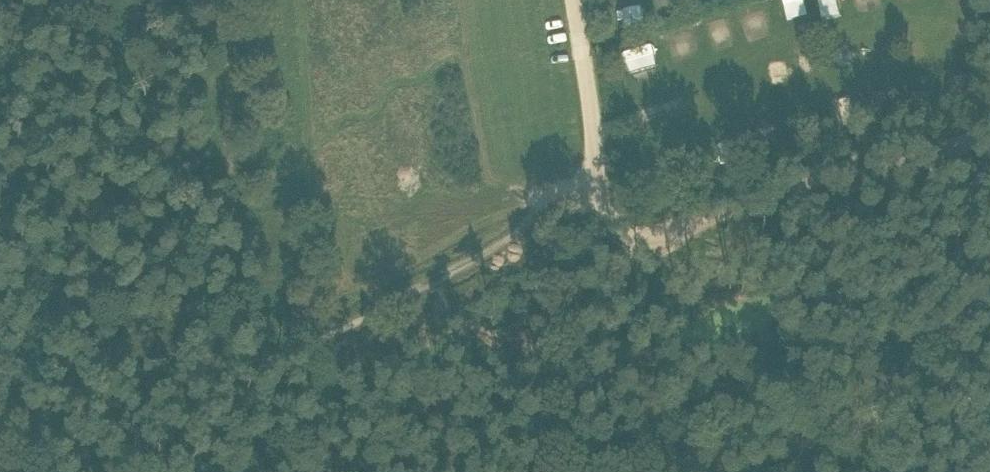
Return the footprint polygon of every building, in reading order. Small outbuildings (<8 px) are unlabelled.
[(630,28),(651,21),(643,0),(619,0),(630,28)] [(659,16),(682,10),(680,0),(654,0),(659,16)] [(785,19),(807,14),(804,0),(780,0),(785,19)] [(817,18),(838,16),(837,0),(815,0),(817,18)] [(853,11),(878,8),(877,0),(852,0),(853,11)] [(648,49),(627,54),(631,67),(651,61),(648,49)] [(839,127),(860,124),(856,105),(836,109),(839,127)] [(725,164),(744,155),(736,138),(717,147),(725,164)]
